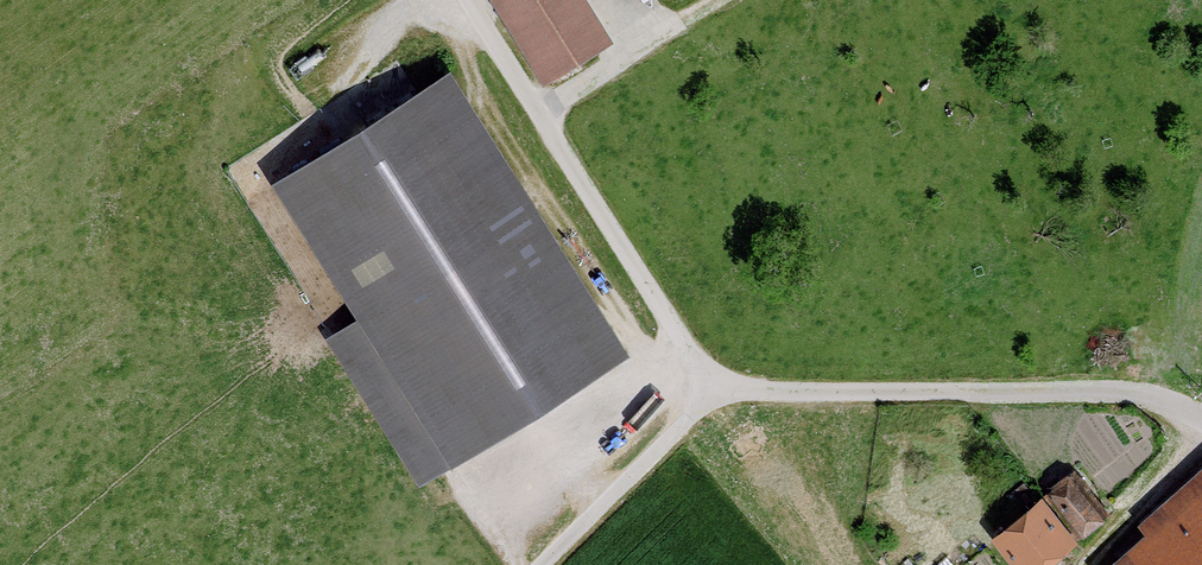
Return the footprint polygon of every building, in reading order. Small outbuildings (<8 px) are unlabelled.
[(543,77),(608,37),(585,0),(494,0),(543,77)] [(446,65),(267,176),(354,314),(322,334),(414,480),(624,348),(446,65)] [(1137,519),(1145,527),(1105,564),(1201,564),(1201,463),(1137,519)] [(986,532),(1013,564),(1036,564),(1101,513),(1065,469),(986,532)]
